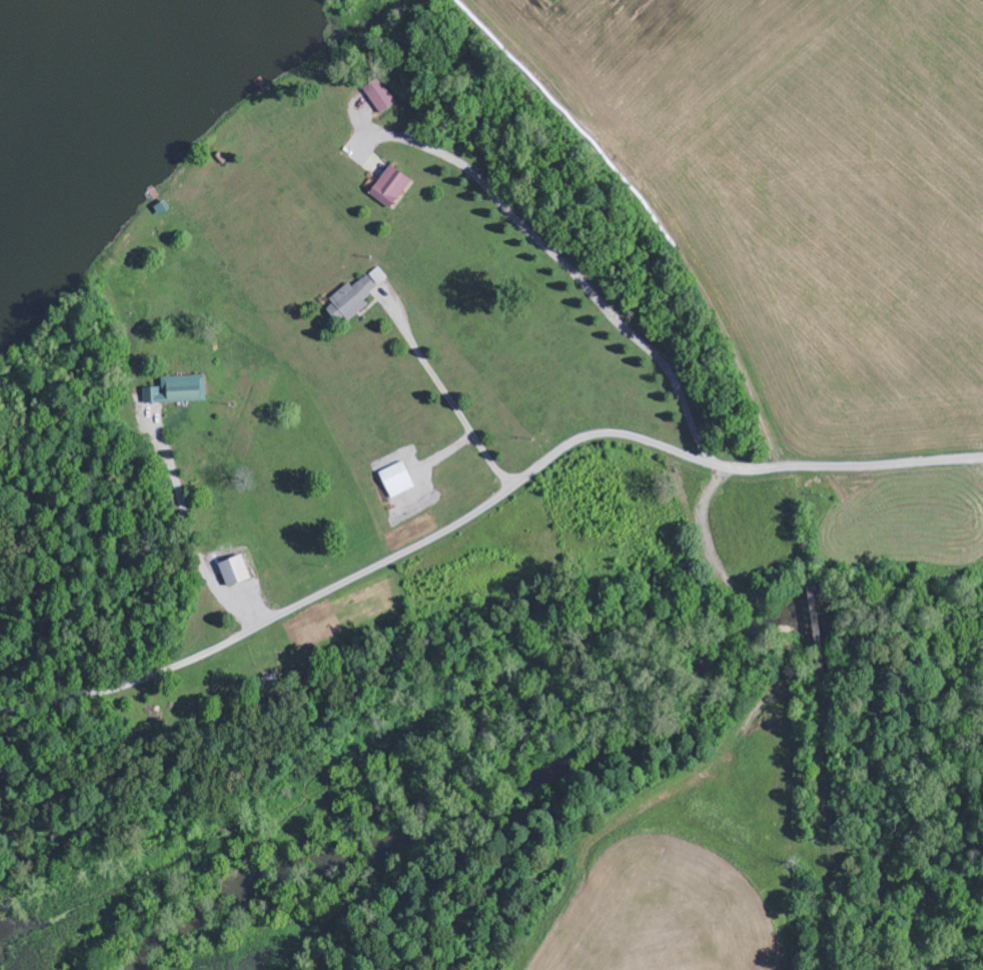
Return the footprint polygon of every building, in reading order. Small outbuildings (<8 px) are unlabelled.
[(397,104),(382,79),(365,88),(380,114),(397,104)] [(370,194),(392,209),(411,179),(389,165),(370,194)] [(330,298),(334,303),(328,309),(338,322),(346,315),(349,320),(369,304),(364,298),(388,278),(379,266),(354,286),(350,281),(330,298)] [(207,400),(206,374),(162,375),(162,386),(146,386),(147,402),(207,400)] [(226,585),(250,579),(243,554),(220,560),(226,585)]
